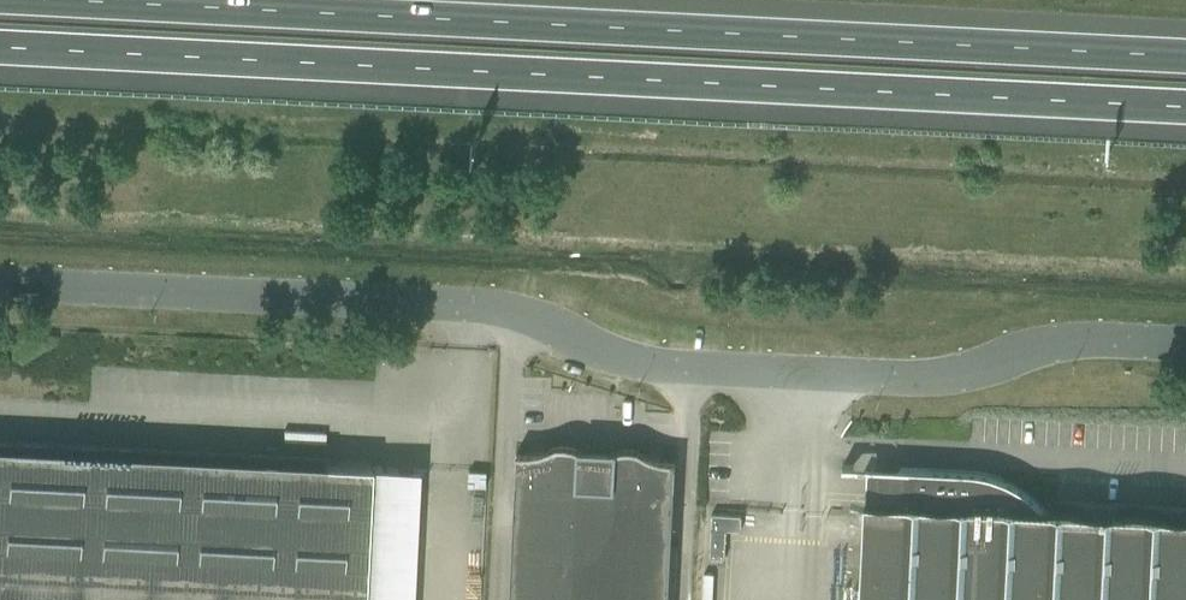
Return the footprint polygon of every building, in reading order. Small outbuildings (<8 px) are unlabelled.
[(371,464),(324,462),(324,461),(0,444),(0,599),(364,599),(371,464)] [(659,458),(655,457),(649,455),(647,454),(642,451),(639,449),(635,448),(632,447),(628,447),(625,447),(622,447),(617,449),(614,450),(612,451),(582,449),(579,447),(576,446),(573,445),(570,444),(567,444),(562,444),(559,444),(557,445),(553,446),(548,448),(542,450),(538,451),(534,452),(529,452),(525,453),(521,452),(517,452),(510,599),(669,599),(676,460),(672,460),(668,460),(664,459),(659,458)] [(1017,485),(1013,483),(1006,480),(999,477),(995,476),(988,474),(980,472),(976,471),(973,471),(902,467),(901,478),(877,477),(876,497),(876,502),(865,502),(864,510),(860,599),(1185,599),(1185,518),(1056,511),(1052,515),(1049,512),(1044,506),(1041,504),(1036,498),(1030,494),(1027,491),(1023,489),(1017,485)] [(741,510),(711,508),(708,552),(723,553),(724,537),(725,524),(740,524),(741,510)]
